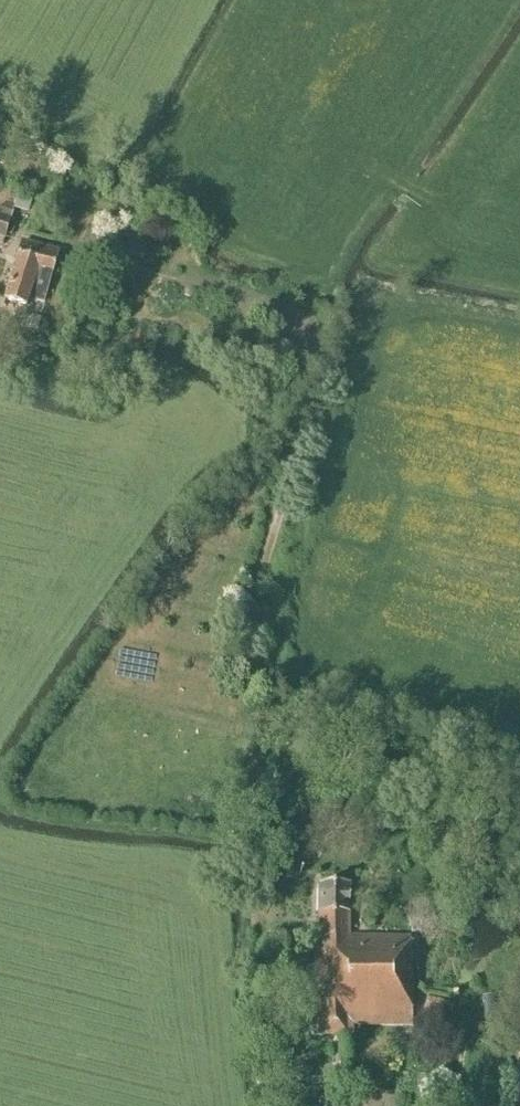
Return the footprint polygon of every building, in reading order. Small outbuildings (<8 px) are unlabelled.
[(32,199),(18,195),(14,208),(28,212),(32,199)] [(3,241),(13,213),(0,209),(0,240),(3,241)] [(41,302),(58,252),(22,242),(7,292),(4,301),(26,307),(28,298),(41,302)] [(33,317),(30,327),(38,329),(40,319),(33,317)] [(282,377),(296,347),(276,338),(262,368),(282,377)] [(409,1026),(408,938),(348,936),(350,884),(319,885),(319,944),(313,944),(317,1036),(352,1036),(352,1027),(409,1026)] [(442,906),(457,904),(455,887),(440,888),(442,906)]
